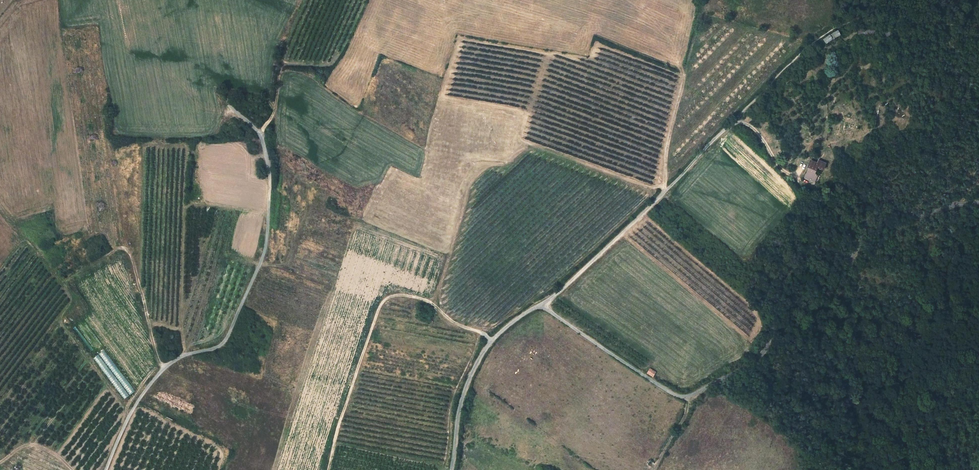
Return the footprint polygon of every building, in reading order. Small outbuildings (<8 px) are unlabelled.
[(824,38),(822,40),(826,45),(830,41),(839,35),(837,31),(831,34),(824,38)] [(812,182),(820,163),(807,158),(804,166),(808,167),(803,179),(812,182)] [(656,372),(649,368),(647,373),(653,377),(656,372)]
